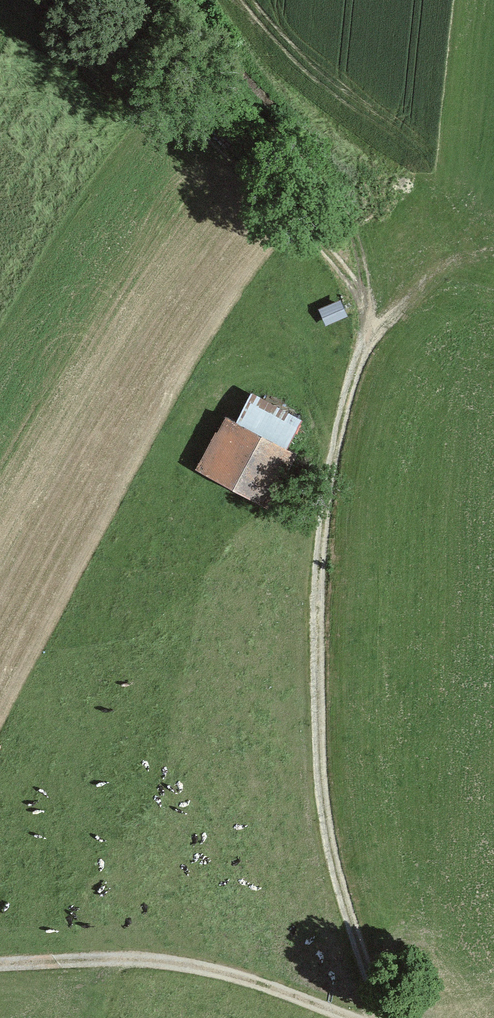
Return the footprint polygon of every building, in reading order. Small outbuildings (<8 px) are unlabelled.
[(245,399),(205,473),(255,500),(296,426),(245,399)]
